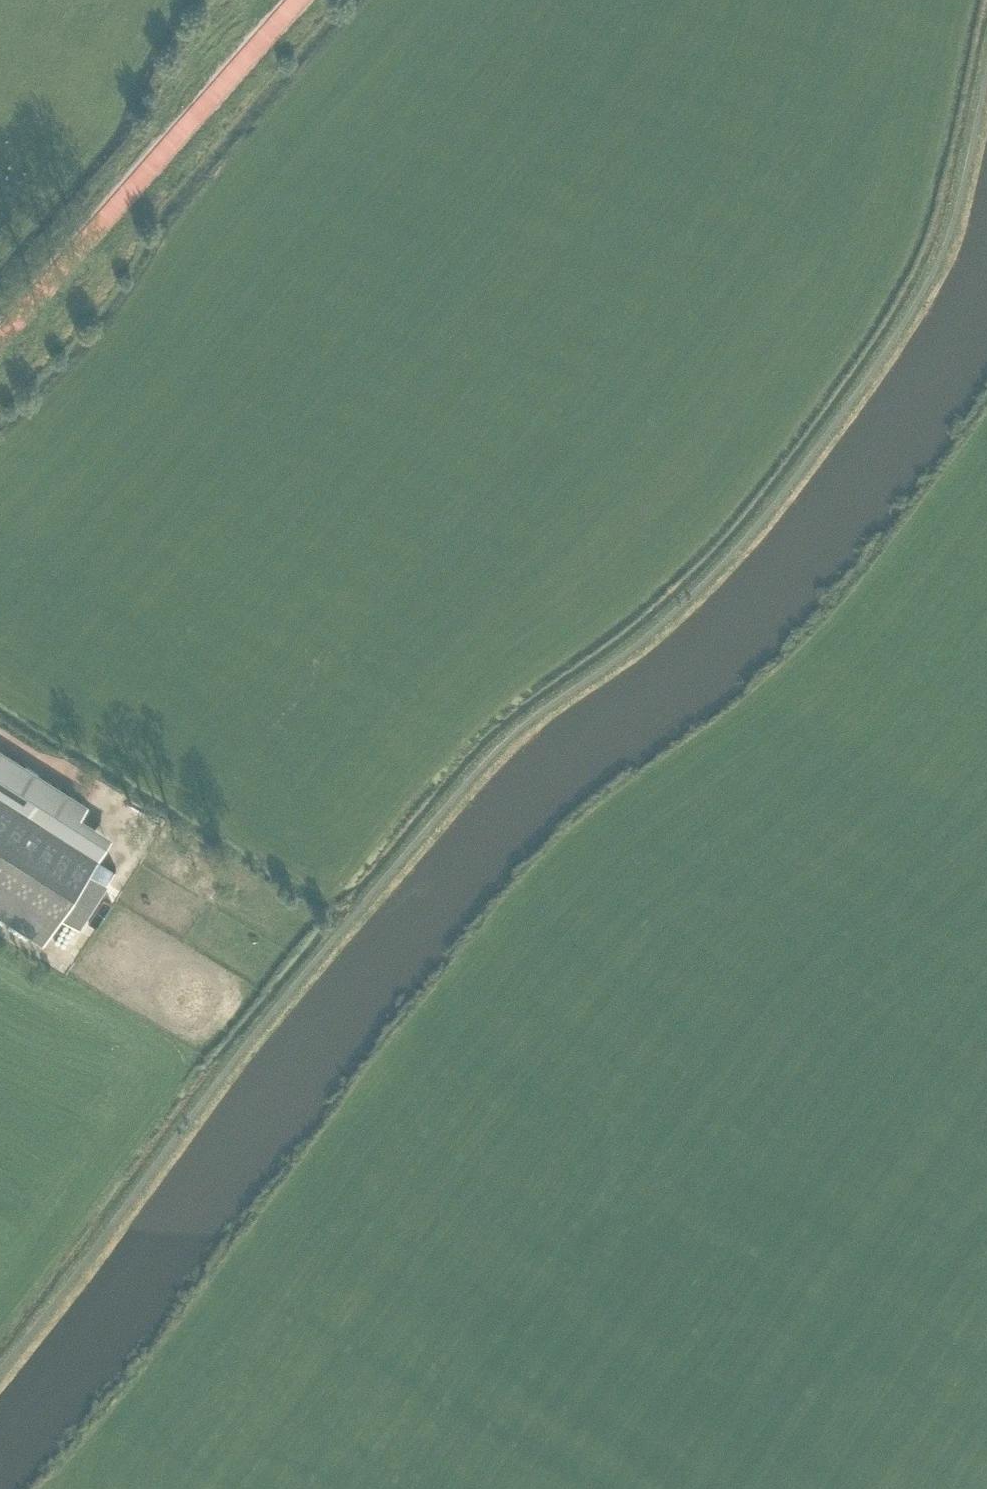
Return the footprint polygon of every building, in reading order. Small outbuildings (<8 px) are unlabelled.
[(0,747),(0,915),(44,943),(62,916),(81,927),(108,883),(107,882),(115,869),(99,859),(113,836),(82,817),(89,804),(0,747)]
